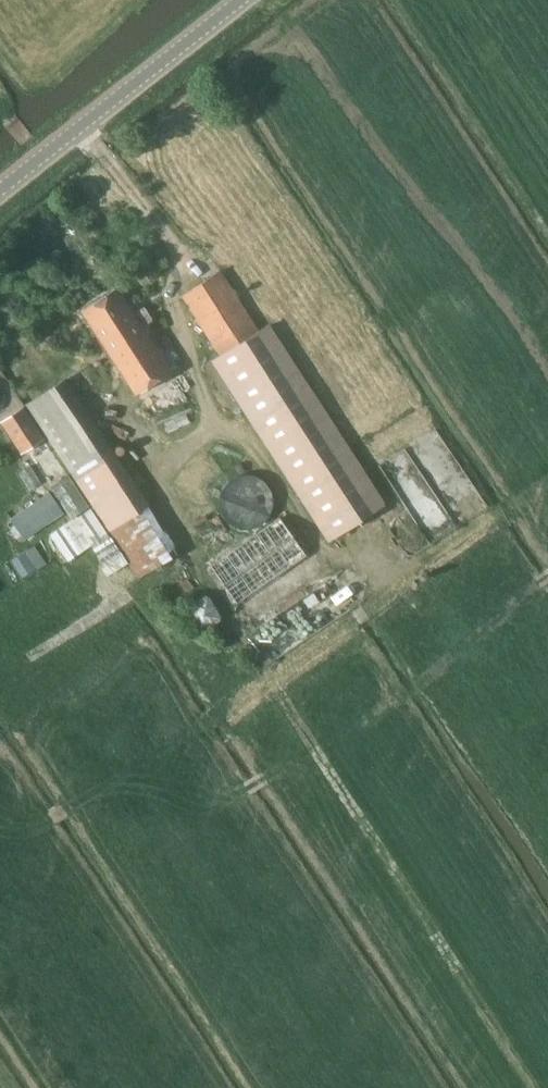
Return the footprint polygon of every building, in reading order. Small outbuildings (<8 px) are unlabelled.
[(182,293),(221,354),(259,329),(220,269),(182,293)] [(140,326),(152,319),(143,305),(132,313),(116,288),(83,310),(94,328),(92,329),(99,339),(101,338),(135,390),(168,368),(140,326)] [(327,537),(382,502),(268,324),(259,329),(221,354),(212,360),(327,537)] [(109,529),(148,503),(64,378),(26,403),(109,529)] [(0,420),(0,421),(20,451),(42,436),(22,406),(0,420)] [(257,521),(279,491),(246,466),(224,496),(257,521)] [(420,468),(395,486),(433,539),(458,520),(420,468)] [(50,491),(10,518),(24,539),(64,512),(50,491)] [(235,601),(304,551),(278,515),(209,564),(235,601)] [(15,556),(26,574),(49,560),(37,542),(15,556)] [(297,601),(329,576),(317,561),(257,608),(275,631),(303,608),(297,601)] [(195,599),(201,625),(221,621),(216,594),(195,599)]
